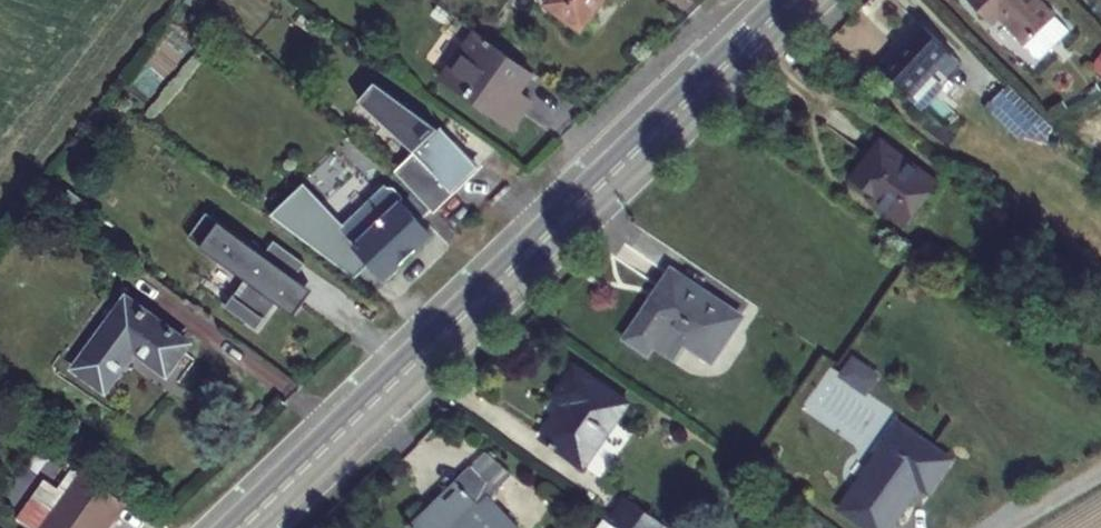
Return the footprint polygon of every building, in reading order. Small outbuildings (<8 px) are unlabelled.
[(604,0),(549,0),(546,2),(581,29),(604,0)] [(1002,16),(1023,39),(1049,16),(1035,0),(967,0),(979,13),(991,3),(1002,16)] [(991,26),(1002,16),(991,3),(979,13),(991,26)] [(1061,30),(1049,16),(1023,39),(1035,53),(1061,30)] [(880,69),(910,93),(946,50),(911,22),(899,36),(904,39),(880,69)] [(519,91),(534,70),(483,34),(477,29),(444,74),(514,124),(531,100),(519,91)] [(820,40),(809,51),(820,60),(831,50),(820,40)] [(357,101),(364,107),(379,86),(372,81),(357,101)] [(1025,110),(1000,84),(986,98),(1012,124),(1025,110)] [(399,166),(435,202),(474,164),(438,127),(436,129),(379,86),(364,107),(417,148),(399,166)] [(1025,110),(1012,124),(1017,130),(1031,117),(1025,110)] [(898,220),(928,180),(874,140),(847,176),(870,194),(868,197),(898,220)] [(304,184),(270,213),(353,277),(370,261),(372,262),(386,249),(398,238),(414,223),(396,204),(402,199),(390,187),(385,192),(382,189),(340,228),(304,184)] [(313,285),(295,272),(303,261),(272,238),(263,250),(204,209),(185,235),(243,276),(234,289),(222,304),(254,327),(266,310),(275,298),(294,311),(313,285)] [(740,317),(671,271),(628,335),(649,349),(653,343),(675,358),(686,342),(712,359),(740,317)] [(187,341),(126,297),(73,371),(104,393),(137,348),(167,369),(187,341)] [(581,463),(627,401),(578,366),(556,395),(566,402),(542,435),(581,463)] [(900,425),(838,513),(859,527),(888,527),(916,488),(926,495),(950,461),(900,425)] [(17,520),(28,527),(104,527),(115,513),(119,515),(127,504),(122,501),(73,466),(61,483),(49,475),(17,520)] [(520,527),(492,498),(496,494),(471,468),(455,483),(461,488),(436,511),(430,504),(409,525),(412,527),(520,527)] [(621,527),(622,527),(661,527),(663,525),(625,497),(609,519),(621,527)]
